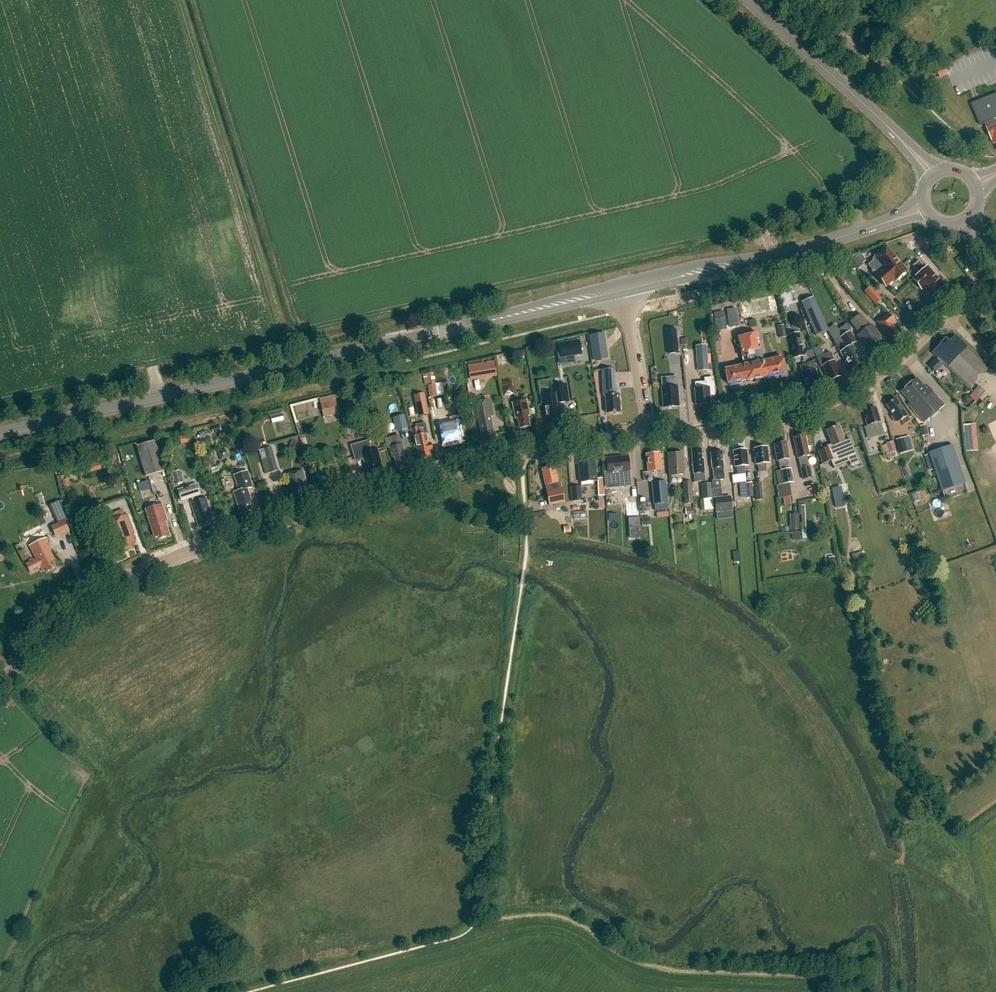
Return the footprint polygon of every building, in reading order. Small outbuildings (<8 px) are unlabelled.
[(971,105),(980,126),(985,124),(987,128),(986,128),(992,141),(994,140),(995,145),(995,94),(971,105)] [(908,241),(916,250),(921,246),(913,237),(908,241)] [(874,260),(868,265),(873,270),(872,271),(876,276),(877,275),(886,286),(894,279),(896,280),(907,271),(887,247),(875,257),(873,259),(874,260)] [(856,255),(850,260),(858,270),(864,265),(856,255)] [(913,265),(920,273),(914,278),(917,282),(917,286),(919,289),(922,288),(924,287),(932,296),(944,285),(928,266),(926,267),(920,260),(913,265)] [(882,299),(870,286),(864,292),(876,305),(882,299)] [(802,302),(816,335),(828,330),(813,297),(802,302)] [(850,321),(860,333),(858,334),(873,354),(887,344),(872,323),(869,325),(861,313),(850,321)] [(892,324),(895,322),(888,313),(878,321),(892,338),(899,333),(892,324)] [(784,326),(778,327),(780,338),(786,337),(784,326)] [(833,341),(845,361),(844,362),(848,368),(850,367),(851,368),(863,361),(852,345),(857,342),(850,331),(841,336),(833,341)] [(738,336),(744,364),(725,368),(728,383),(747,379),(748,380),(766,376),(766,375),(786,371),(783,356),(763,360),(757,332),(738,336)] [(609,358),(605,333),(589,336),(593,361),(609,358)] [(789,335),(793,359),(804,357),(799,333),(789,335)] [(945,339),(932,352),(970,388),(989,369),(954,335),(948,342),(945,339)] [(581,354),(579,342),(559,345),(561,358),(581,354)] [(670,367),(682,367),(681,345),(669,346),(670,367)] [(708,365),(706,347),(696,348),(698,366),(708,365)] [(834,360),(832,356),(831,352),(817,358),(821,366),(822,365),(829,381),(841,375),(834,360)] [(470,381),(487,378),(485,363),(468,365),(470,381)] [(805,379),(804,380),(806,384),(807,384),(809,390),(821,385),(815,369),(810,371),(807,364),(801,366),(804,373),(803,373),(805,379)] [(621,412),(619,395),(616,395),(616,389),(615,382),(615,369),(601,370),(603,397),(605,397),(607,413),(621,412)] [(911,403),(909,405),(913,409),(913,410),(924,423),(945,405),(929,387),(927,389),(916,378),(901,391),(911,403)] [(502,381),(505,396),(516,394),(514,380),(502,381)] [(705,382),(697,383),(697,388),(694,388),(696,406),(711,404),(709,387),(706,387),(705,382)] [(430,397),(438,395),(436,383),(428,385),(430,397)] [(543,406),(545,406),(548,423),(562,420),(559,403),(569,401),(566,384),(552,386),(553,394),(541,396),(543,406)] [(661,388),(663,408),(679,407),(677,386),(661,388)] [(322,411),(337,408),(334,396),(319,399),(322,411)] [(887,405),(894,416),(893,417),(896,421),(897,420),(898,422),(901,420),(904,424),(911,419),(908,416),(896,398),(887,405)] [(483,440),(495,438),(493,428),(494,426),(493,422),(492,421),(491,414),(494,414),(492,400),(488,400),(488,399),(476,401),(483,440)] [(527,399),(513,401),(516,416),(519,416),(521,426),(529,425),(527,414),(530,413),(527,399)] [(412,414),(428,412),(427,400),(411,403),(412,414)] [(868,408),(865,409),(865,410),(863,411),(868,425),(874,424),(877,436),(884,434),(876,407),(869,409),(868,408)] [(391,433),(405,429),(400,413),(392,415),(393,420),(387,422),(391,433)] [(439,418),(441,429),(440,429),(443,442),(461,439),(459,426),(458,426),(456,418),(447,420),(446,414),(442,415),(443,417),(439,418)] [(976,423),(963,424),(965,451),(978,450),(976,423)] [(833,445),(829,447),(819,451),(824,464),(842,457),(837,445),(846,442),(839,425),(827,430),(833,445)] [(417,445),(419,457),(431,455),(430,449),(432,449),(431,442),(429,442),(427,432),(419,433),(418,426),(411,427),(415,445),(417,445)] [(921,428),(923,438),(929,436),(927,427),(921,428)] [(808,455),(810,454),(808,445),(807,446),(804,434),(795,436),(796,444),(795,444),(798,457),(799,457),(801,467),(804,479),(813,477),(808,455)] [(370,438),(351,443),(355,458),(363,455),(367,468),(368,468),(370,474),(383,470),(381,462),(382,462),(378,448),(373,450),(370,438)] [(903,439),(896,441),(900,454),(907,452),(903,439)] [(138,445),(147,476),(164,471),(155,440),(138,445)] [(774,444),(776,454),(775,454),(776,461),(778,460),(779,470),(780,470),(782,484),(794,482),(791,467),(788,468),(786,459),(789,458),(786,441),(774,444)] [(883,455),(887,454),(888,459),(897,456),(896,452),(893,442),(886,444),(886,445),(881,446),(883,455)] [(406,463),(403,454),(406,453),(403,443),(390,446),(393,457),(395,457),(397,465),(406,463)] [(760,446),(760,447),(754,448),(756,464),(757,463),(758,472),(767,471),(766,462),(769,462),(767,447),(764,447),(764,445),(760,446)] [(952,446),(929,454),(940,484),(933,486),(935,493),(942,491),(942,492),(965,484),(952,446)] [(264,449),(271,473),(278,470),(271,447),(264,449)] [(739,448),(739,450),(733,450),(734,466),(736,466),(737,474),(745,473),(744,466),(748,465),(746,449),(744,449),(743,448),(739,448)] [(701,449),(692,449),(694,483),(706,482),(705,474),(704,459),(703,457),(702,458),(701,449)] [(714,481),(724,480),(723,466),(724,466),(722,451),(711,452),(713,467),(714,481)] [(660,452),(646,453),(648,471),(662,470),(660,452)] [(683,452),(667,453),(669,475),(684,474),(683,452)] [(617,480),(616,472),(623,471),(624,480),(630,479),(629,471),(631,471),(629,456),(606,459),(608,472),(610,472),(611,481),(617,480)] [(593,460),(577,461),(579,483),(596,481),(598,496),(604,496),(602,478),(595,479),(593,460)] [(88,470),(101,469),(100,461),(88,461),(88,470)] [(554,467),(543,469),(550,506),(565,503),(562,488),(560,482),(557,483),(554,467)] [(304,480),(306,479),(303,469),(285,474),(288,485),(290,485),(293,496),(308,492),(304,480)] [(252,485),(247,470),(234,474),(239,489),(234,491),(241,513),(252,509),(251,506),(253,505),(247,487),(252,485)] [(172,473),(176,484),(183,482),(179,471),(172,473)] [(668,504),(666,482),(652,483),(654,505),(668,504)] [(683,482),(684,504),(693,504),(691,482),(683,482)] [(199,496),(200,495),(196,484),(179,490),(182,500),(192,497),(193,500),(191,501),(198,523),(202,522),(203,525),(210,522),(209,519),(213,518),(206,496),(199,498),(199,496)] [(703,484),(704,497),(712,496),(712,484),(703,484)] [(844,506),(840,487),(832,489),(836,508),(844,506)] [(583,501),(582,488),(572,489),(574,502),(583,501)] [(715,513),(716,513),(717,520),(732,518),(732,512),(731,496),(714,498),(715,513)] [(163,503),(146,508),(155,536),(159,535),(160,537),(170,534),(166,520),(168,519),(163,503)] [(133,534),(135,534),(128,515),(125,516),(122,510),(110,514),(108,507),(101,510),(105,523),(112,545),(118,543),(121,552),(134,547),(133,544),(136,543),(133,534)] [(91,532),(104,528),(98,512),(93,514),(96,521),(87,524),(91,532)] [(790,514),(791,531),(799,530),(798,514),(790,514)] [(642,540),(641,516),(629,517),(630,541),(642,540)] [(651,516),(641,517),(642,524),(651,524),(651,516)] [(55,535),(68,529),(65,521),(51,527),(55,535)] [(49,546),(51,545),(46,536),(29,545),(37,559),(25,565),(30,574),(40,569),(41,571),(45,568),(47,572),(54,568),(50,560),(53,559),(52,558),(49,552),(51,550),(49,546)]
